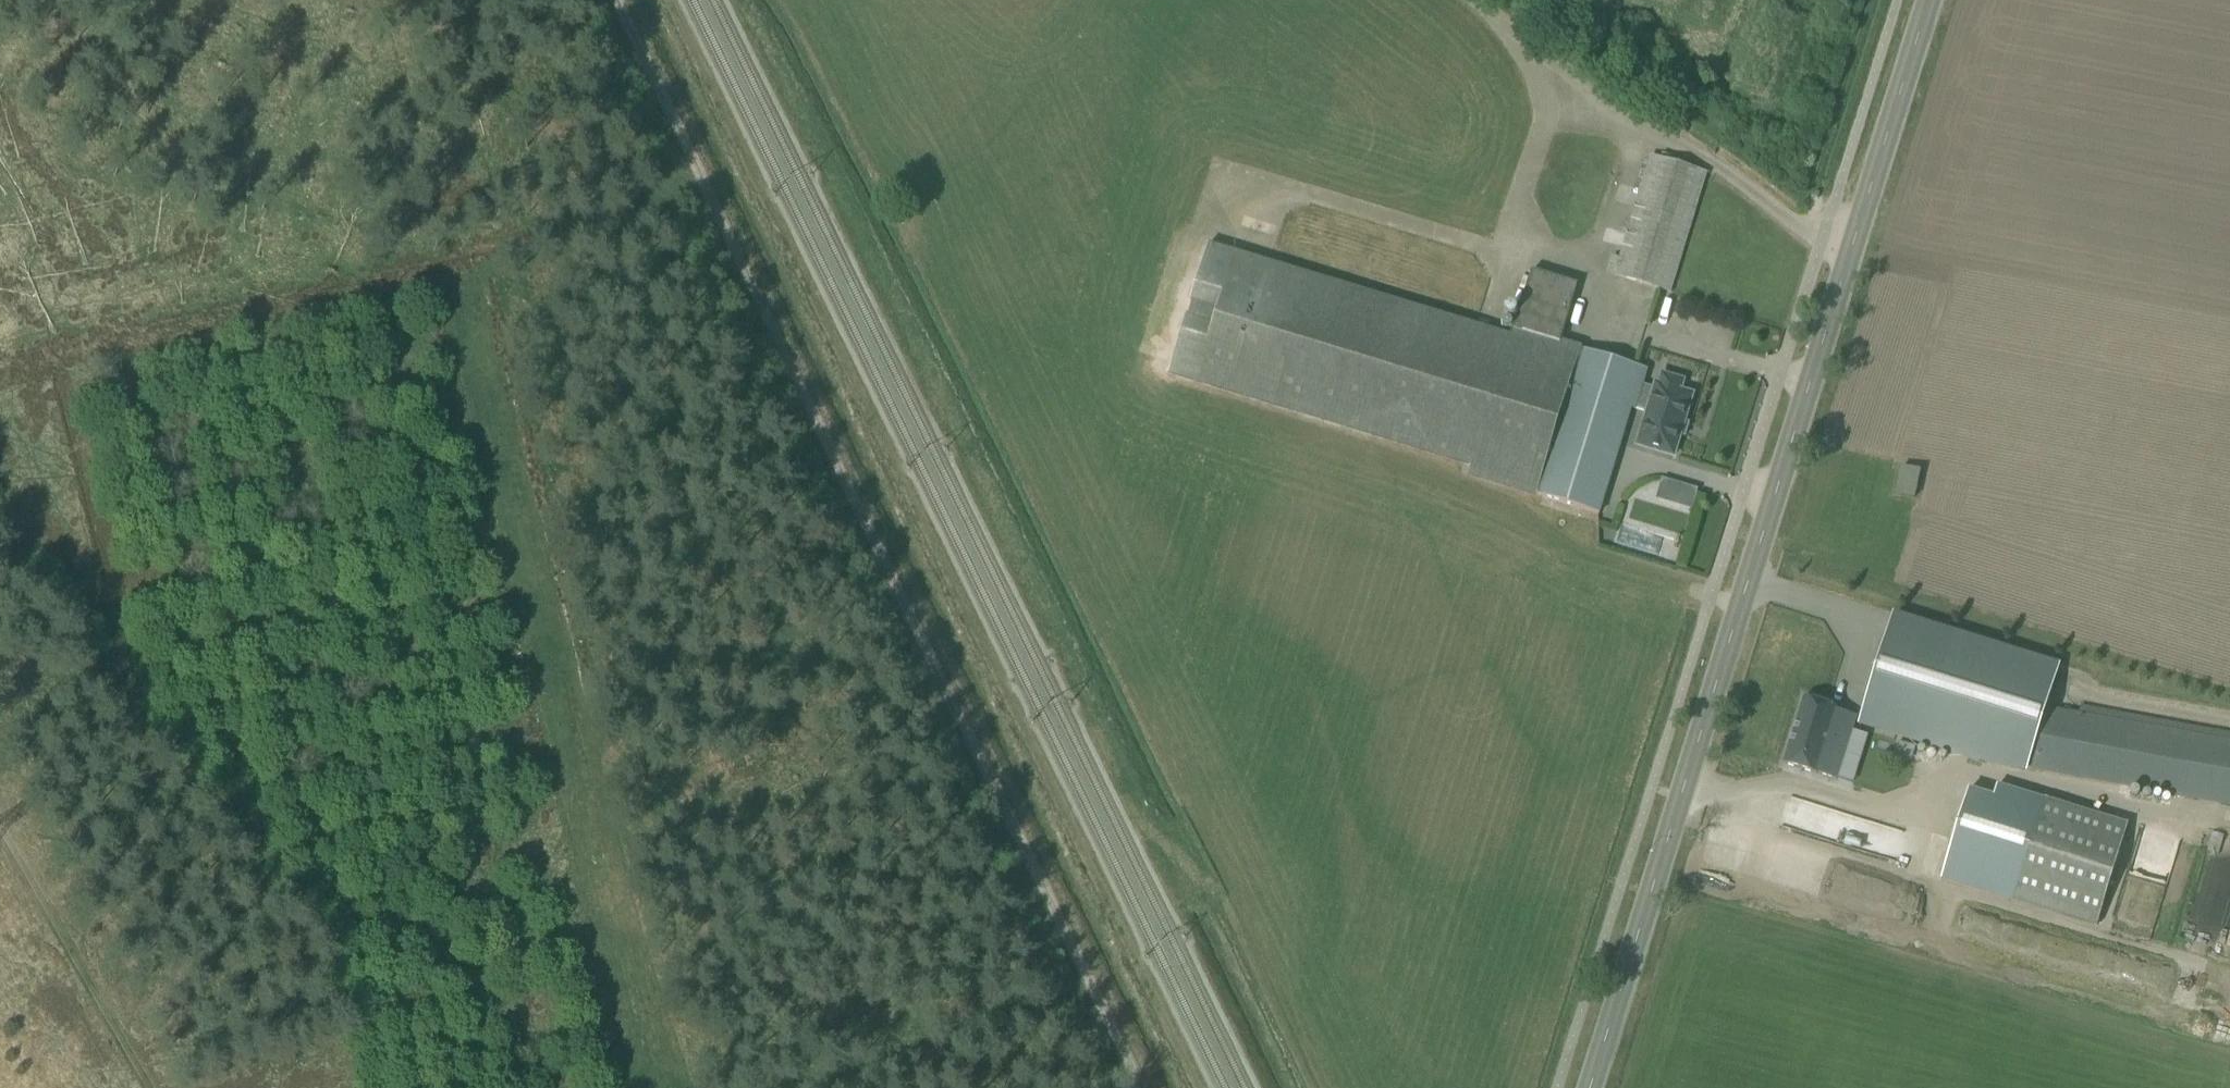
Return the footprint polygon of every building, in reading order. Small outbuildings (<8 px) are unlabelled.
[(1671,292),(1707,173),(1651,156),(1615,275),(1671,292)] [(1532,270),(1514,330),(1512,336),(1208,244),(1168,376),(1472,467),(1470,473),(1599,513),(1631,408),(1635,409),(1636,408),(1648,411),(1638,445),(1673,455),(1692,395),(1679,391),(1682,381),(1662,375),(1659,385),(1656,384),(1654,392),(1641,389),(1647,369),(1560,343),(1577,284),(1556,278),(1532,270)] [(1896,493),(1914,498),(1921,472),(1903,467),(1896,493)] [(1663,480),(1658,498),(1691,508),(1696,490),(1663,480)] [(2046,706),(2059,667),(1893,615),(1860,721),(1986,761),(2229,807),(2229,732),(2213,729),(2212,737),(2046,706)] [(1804,697),(1784,763),(1818,773),(1837,778),(1857,715),(1838,709),(1838,707),(1804,697)] [(2094,925),(2125,825),(1998,785),(1993,798),(1968,790),(1942,877),(2014,899),(2013,901),(2094,925)] [(2229,1050),(2229,1013),(2223,1011),(2212,1044),(2229,1050)]
